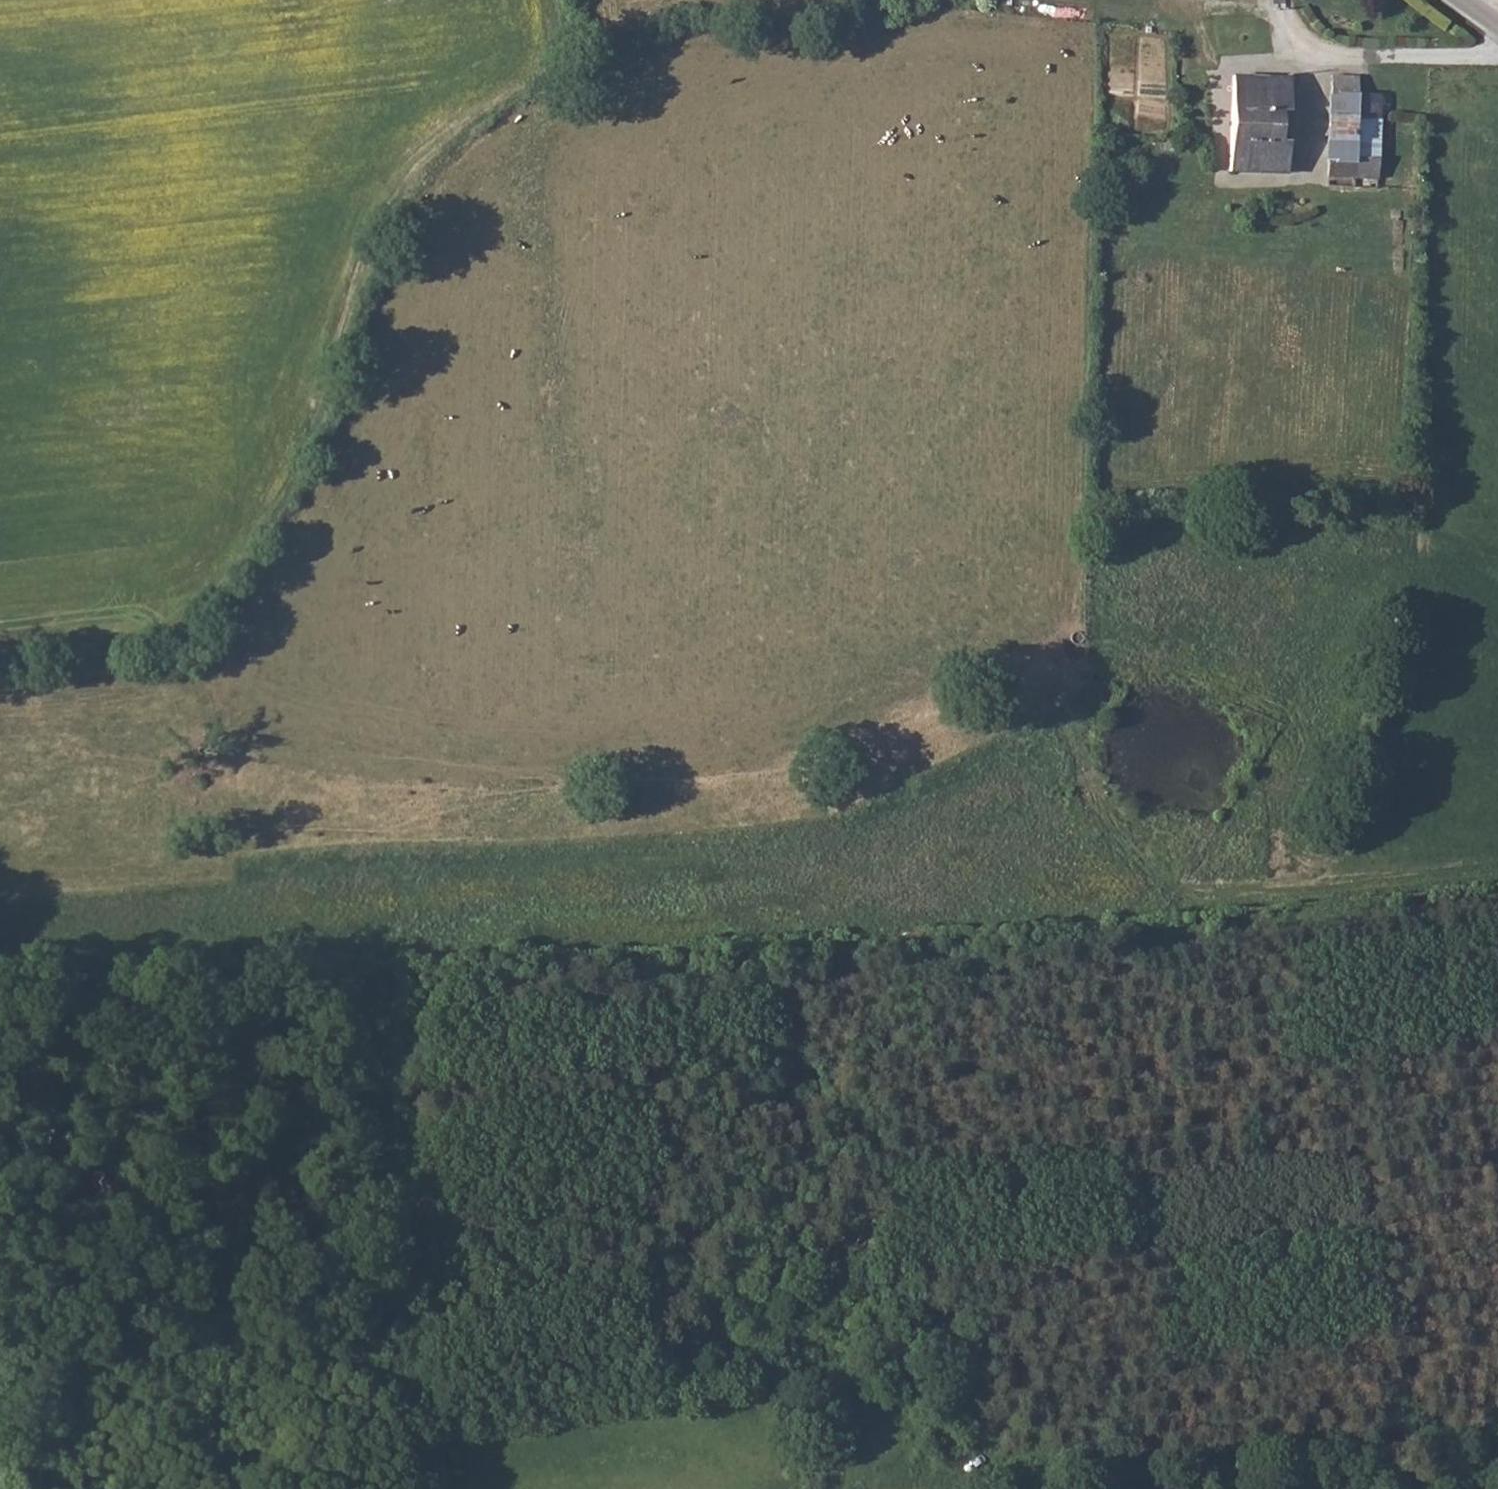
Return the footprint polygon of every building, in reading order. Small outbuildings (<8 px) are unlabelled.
[(1220,170),(1277,173),(1281,126),(1269,125),(1268,106),(1282,107),(1284,74),(1228,71),(1220,170)] [(1380,93),(1380,90),(1358,90),(1358,78),(1328,77),(1324,189),(1374,191),(1373,164),(1357,163),(1357,132),(1367,133),(1366,119),(1377,119),(1380,93)]
